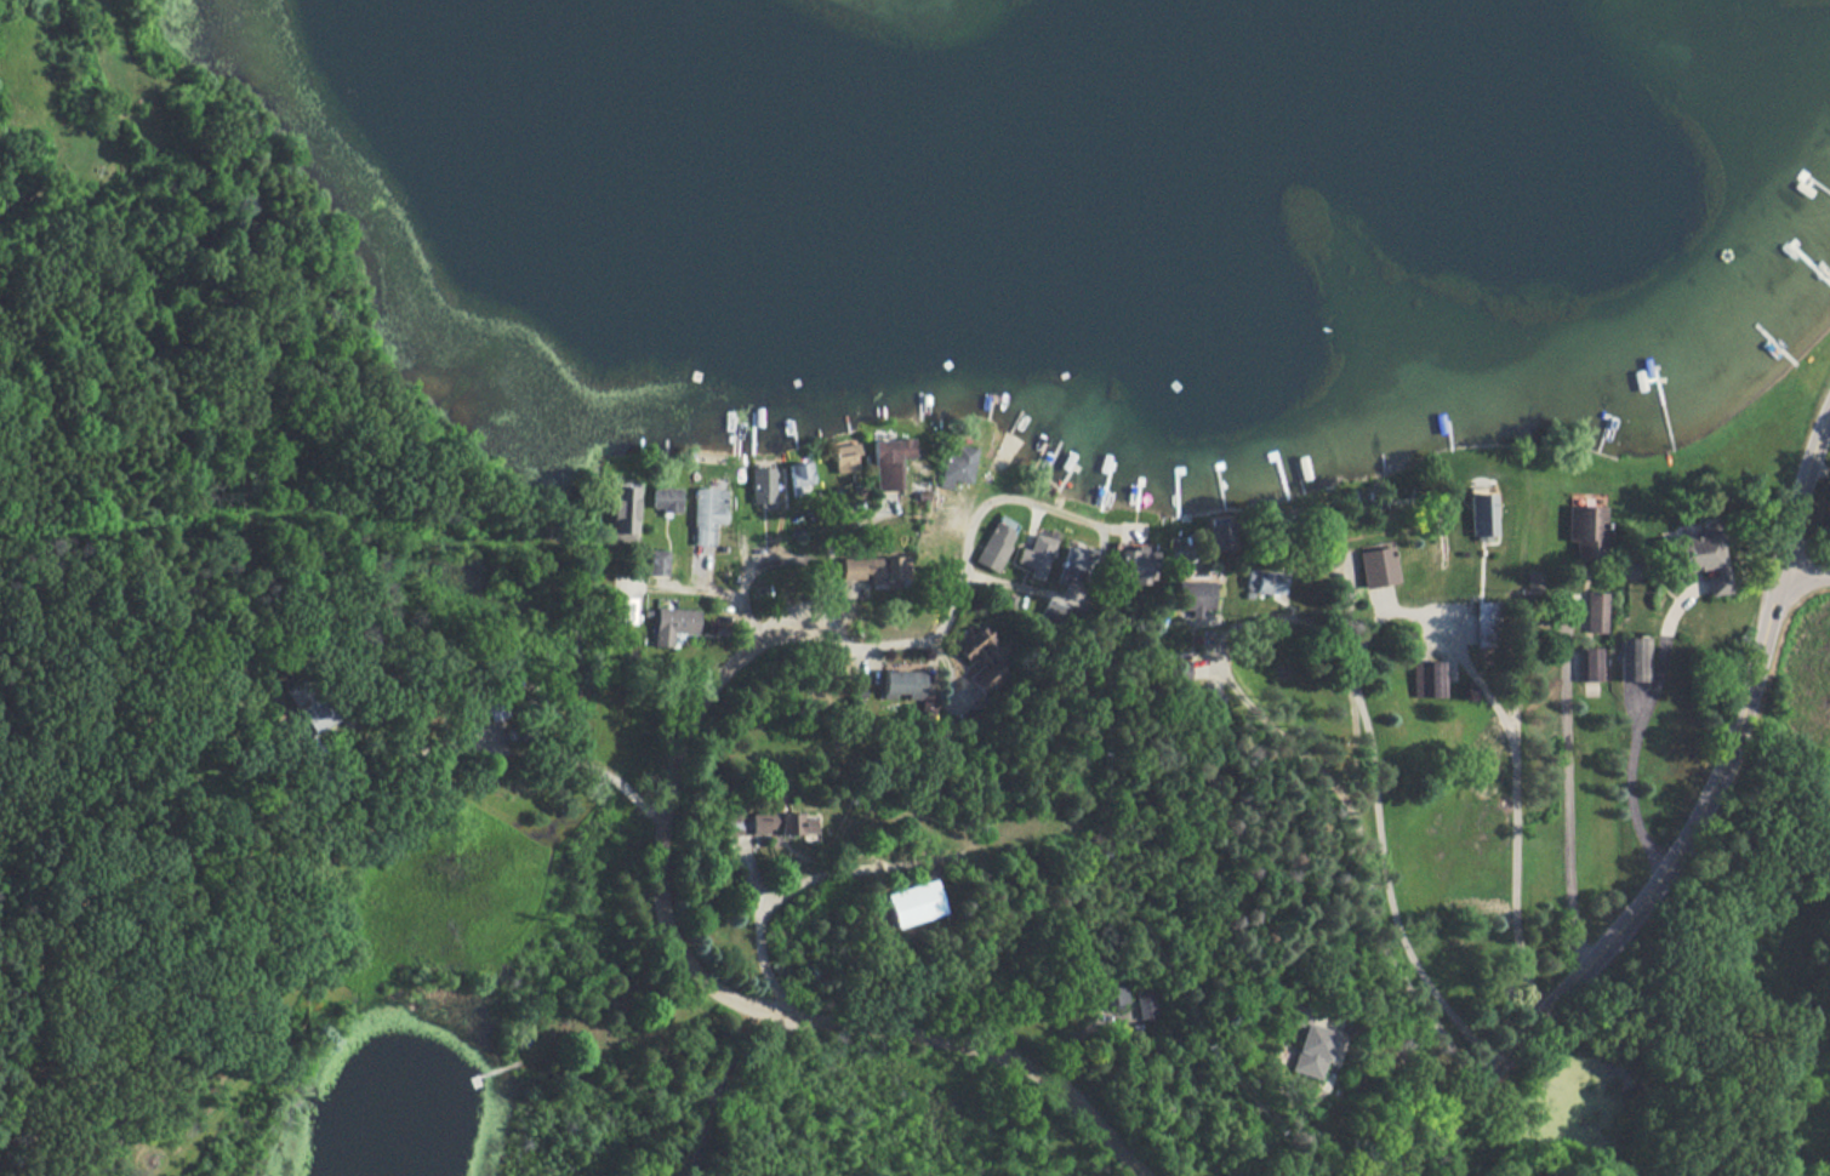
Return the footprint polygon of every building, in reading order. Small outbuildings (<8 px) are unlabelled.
[(1005,474),(1019,439),(1002,433),(988,468),(1005,474)] [(896,459),(918,458),(917,436),(867,441),(872,490),(899,487),(896,459)] [(968,481),(974,449),(951,444),(943,476),(968,481)] [(828,450),(832,474),(856,470),(853,446),(828,450)] [(783,463),(786,492),(815,490),(813,461),(783,463)] [(751,503),(775,502),(774,468),(749,468),(751,503)] [(609,486),(608,541),(635,542),(637,486),(609,486)] [(680,512),(682,489),(649,487),(649,510),(680,512)] [(691,546),(713,546),(714,524),(724,524),(724,489),(691,489),(691,546)] [(1466,533),(1493,533),(1493,492),(1466,492),(1466,533)] [(1606,506),(1566,507),(1567,554),(1606,554),(1606,506)] [(1705,529),(1655,541),(1664,577),(1697,570),(1703,595),(1720,590),(1705,529)] [(1017,565),(1028,569),(1026,577),(1048,583),(1060,537),(1034,530),(1028,550),(1022,548),(1017,565)] [(1385,582),(1379,544),(1346,550),(1353,588),(1385,582)] [(837,583),(888,583),(888,558),(837,558),(837,583)] [(1181,606),(1201,612),(1207,593),(1187,587),(1181,606)] [(652,646),(674,646),(674,634),(696,634),(696,609),(652,609),(652,646)] [(723,812),(723,835),(804,835),(804,811),(723,812)] [(940,914),(931,880),(877,895),(885,927),(940,914)] [(1328,1033),(1299,1022),(1283,1071),(1312,1080),(1328,1033)]
